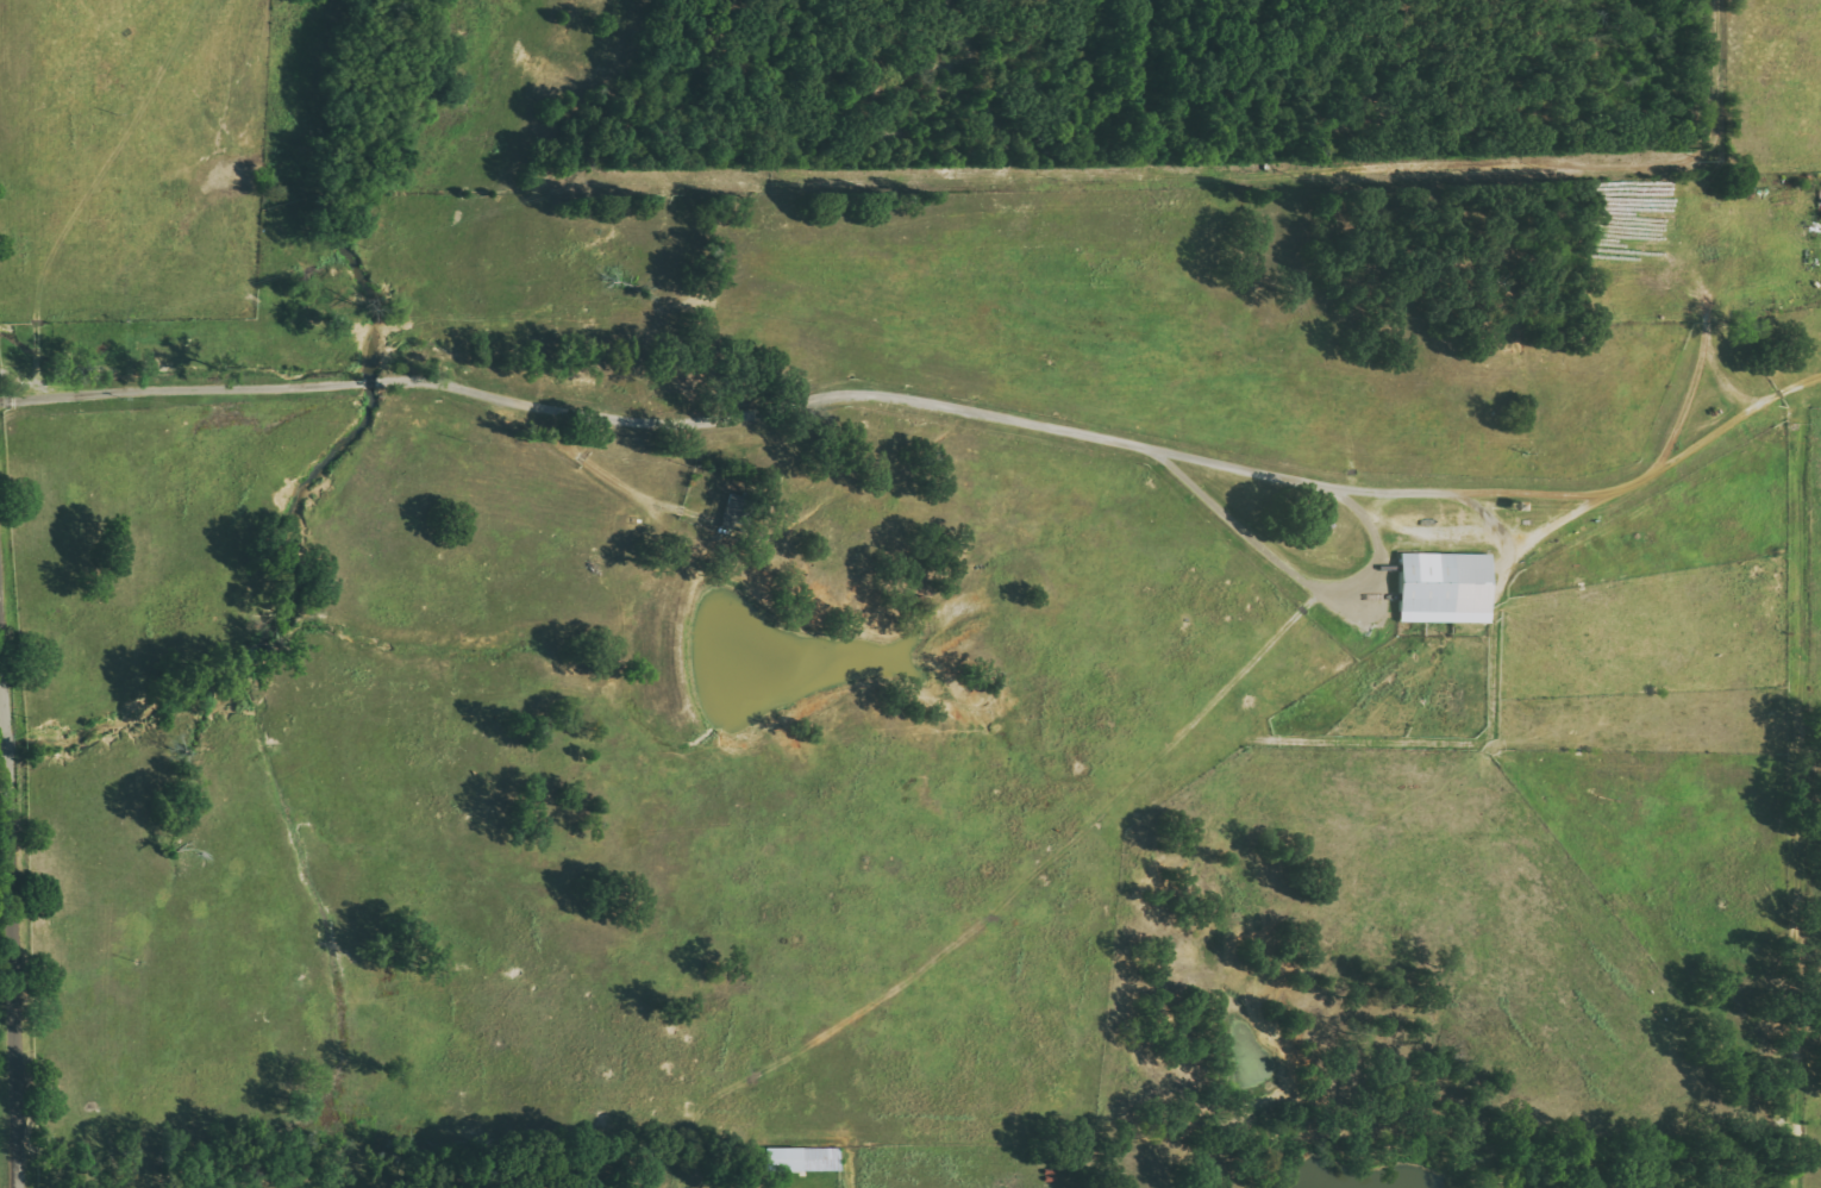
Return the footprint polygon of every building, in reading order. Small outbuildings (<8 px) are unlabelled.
[(1494,555),(1403,554),(1402,622),(1493,624),(1494,555)] [(842,1148),(768,1149),(768,1173),(842,1171),(842,1148)]
